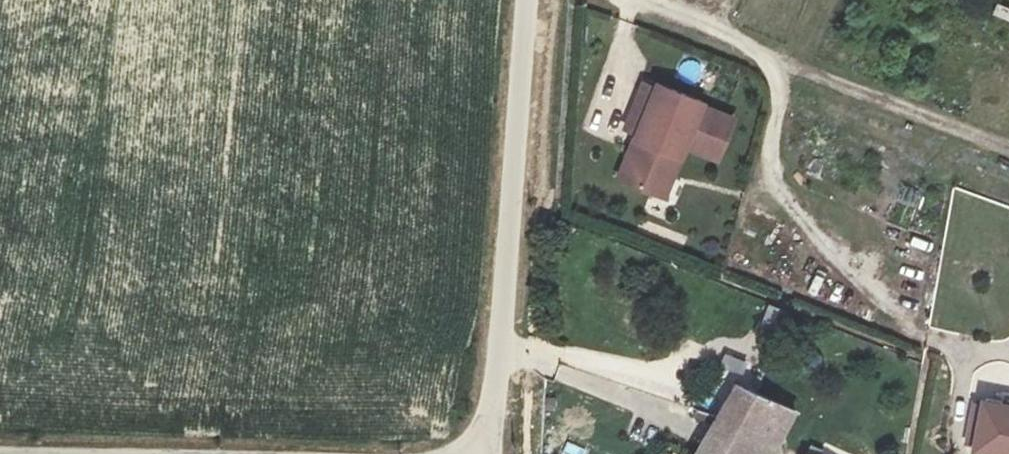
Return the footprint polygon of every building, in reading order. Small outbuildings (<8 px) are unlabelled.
[(992,16),(1008,21),(1008,7),(996,3),(992,16)] [(661,198),(681,147),(714,160),(730,120),(697,106),(698,103),(653,85),(651,90),(639,85),(622,131),(633,135),(615,180),(661,198)] [(794,414),(735,384),(696,453),(776,453),(794,414)] [(985,403),(977,451),(997,453),(1008,453),(1008,407),(985,403)]
